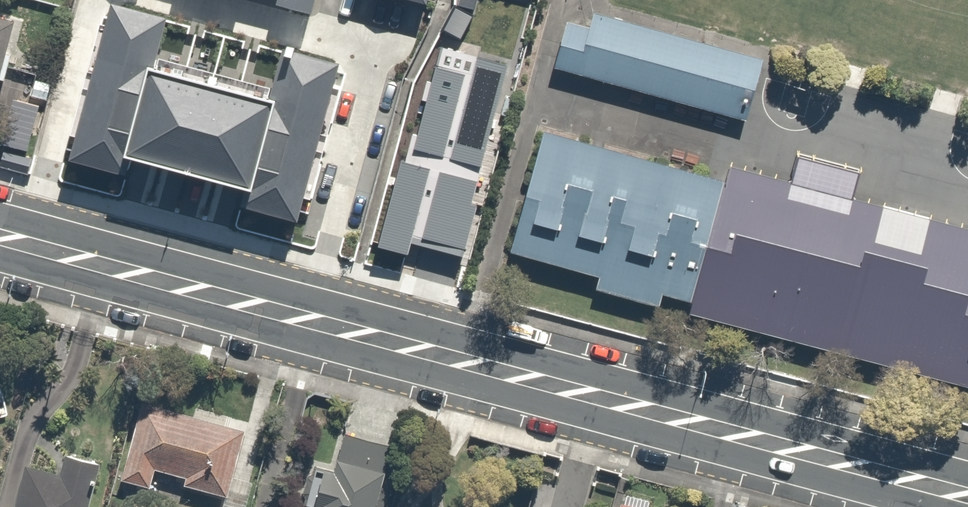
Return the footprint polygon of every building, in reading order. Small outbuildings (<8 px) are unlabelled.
[(278,5),(313,15),(318,0),(279,0),(278,5)] [(522,0),(458,0),(451,26),(512,41),(522,0)] [(103,53),(101,52),(71,161),(129,177),(134,159),(246,190),(241,207),(299,223),(343,64),(285,48),(272,99),(154,68),(166,20),(121,8),(118,8),(116,9),(114,11),(113,14),(103,53)] [(763,60),(594,14),(590,29),(567,23),(554,69),(747,123),(763,60)] [(0,17),(0,116),(12,119),(34,24),(0,17)] [(469,96),(428,85),(397,199),(478,221),(508,106),(483,100),(484,96),(470,92),(469,96)] [(693,305),(727,183),(544,132),(510,254),(599,279),(596,291),(659,308),(663,296),(693,305)] [(727,183),(693,305),(690,315),(819,350),(856,211),(729,175),(727,183)] [(967,390),(967,224),(876,200),(834,355),(967,390)] [(227,506),(261,506),(266,484),(243,479),(253,432),(144,407),(126,485),(161,493),(165,476),(192,483),(190,490),(229,499),(227,506)] [(347,439),(329,506),(392,506),(406,454),(347,439)] [(34,462),(22,506),(100,506),(110,471),(67,459),(64,470),(34,462)]
